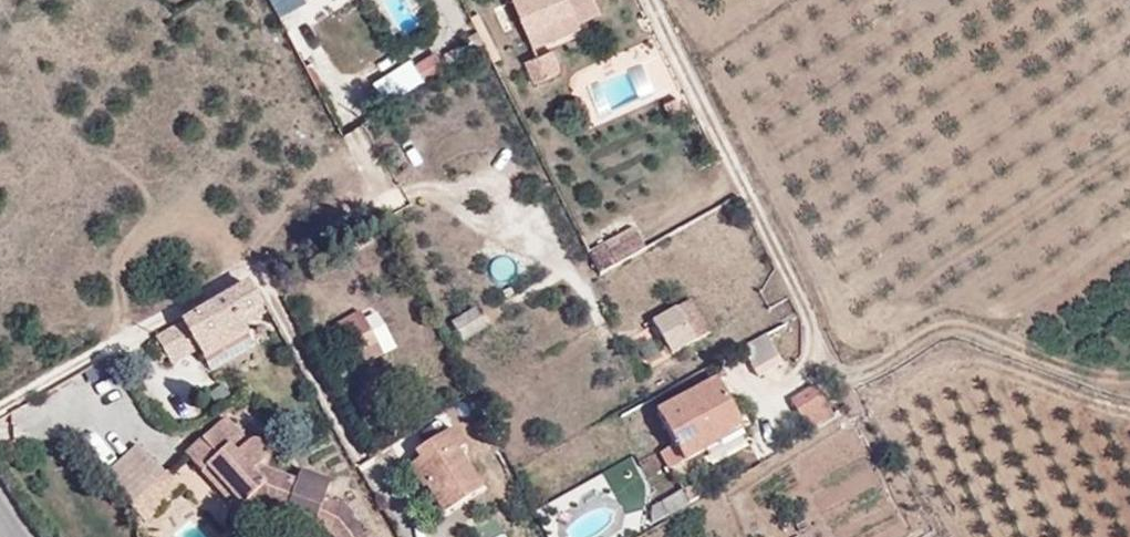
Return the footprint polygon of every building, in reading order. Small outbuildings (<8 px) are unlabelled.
[(310,2),(309,0),(272,0),(282,18),(310,2)] [(577,21),(599,11),(594,0),(512,0),(525,31),(573,11),(577,21)] [(530,42),(577,21),(573,11),(525,31),(530,42)] [(563,71),(552,48),(524,60),(534,83),(563,71)] [(676,96),(661,104),(671,122),(686,114),(676,96)] [(617,265),(650,246),(639,226),(605,246),(617,265)] [(600,275),(617,265),(605,246),(589,254),(600,275)] [(248,333),(244,327),(240,319),(262,306),(248,285),(157,339),(172,365),(198,351),(204,359),(248,333)] [(712,333),(691,299),(651,322),(670,356),(712,333)] [(240,319),(244,327),(266,314),(262,306),(240,319)] [(476,309),(450,323),(461,344),(487,330),(476,309)] [(384,355),(364,320),(347,330),(366,364),(384,355)] [(754,374),(782,360),(765,329),(738,345),(754,374)] [(743,430),(716,381),(658,412),(685,462),(743,430)] [(790,401),(800,416),(823,401),(814,385),(790,401)] [(823,401),(800,416),(809,432),(833,417),(823,401)] [(248,444),(224,419),(185,454),(236,511),(246,502),(312,529),(330,480),(300,471),(297,481),(256,467),(265,458),(267,450),(263,444),(257,442),(251,442),(248,444)] [(464,445),(453,429),(413,454),(419,462),(407,469),(423,494),(429,490),(444,513),(483,488),(457,450),(464,445)] [(130,506),(144,522),(181,489),(166,471),(164,473),(137,445),(105,474),(130,503),(130,506)]
